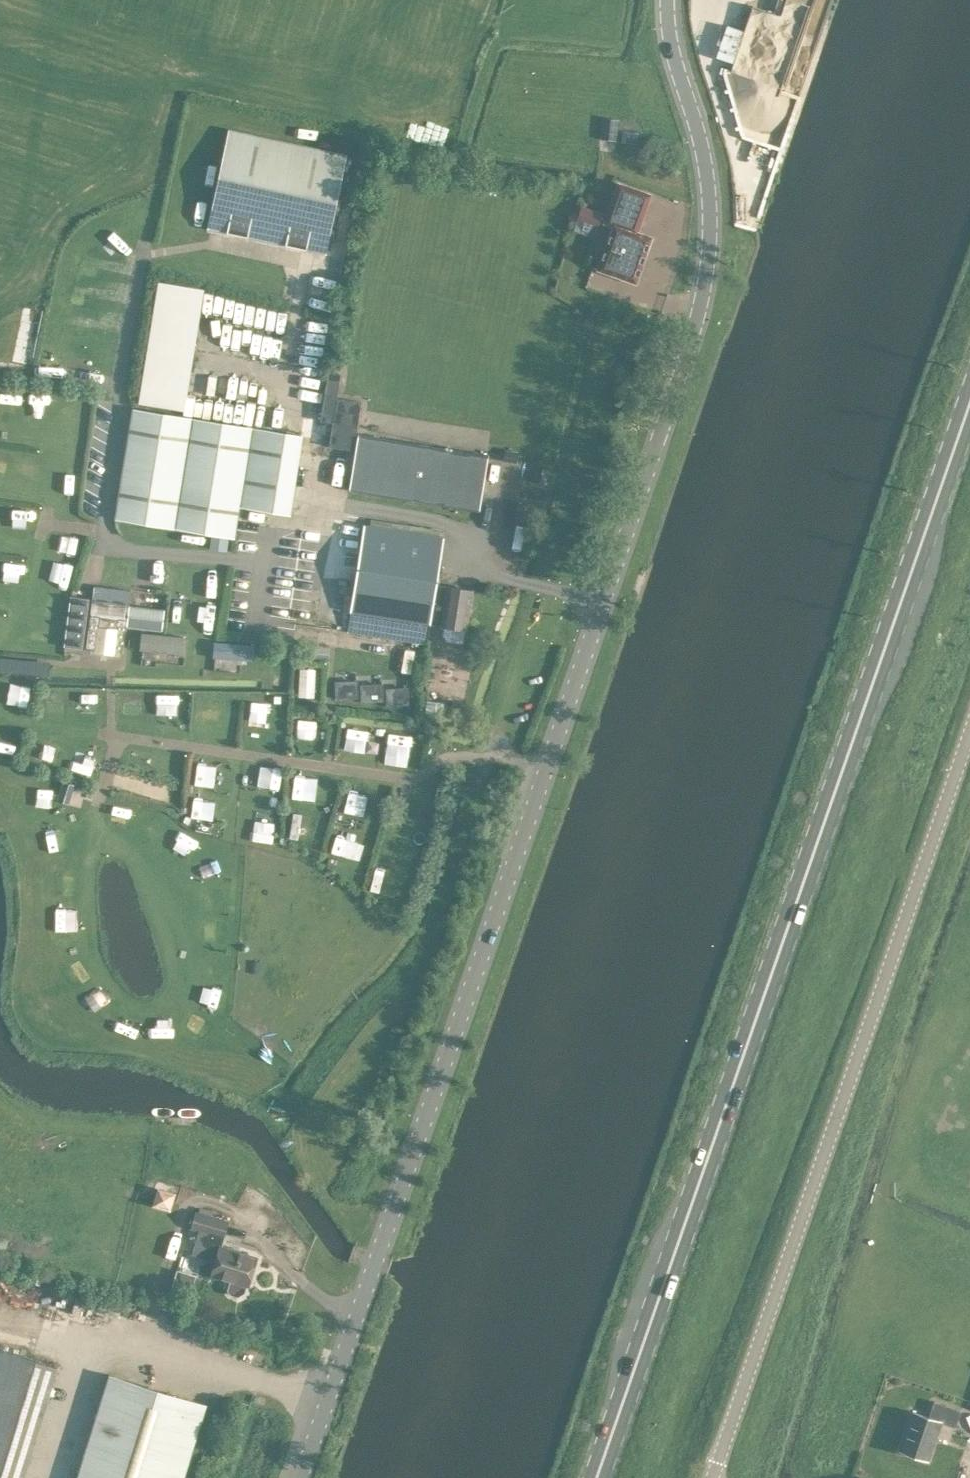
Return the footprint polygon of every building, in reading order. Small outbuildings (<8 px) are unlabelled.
[(730,3),(722,35),(738,39),(746,7),(730,3)] [(777,144),(786,121),(764,112),(755,135),(777,144)] [(601,137),(617,139),(620,118),(603,116),(601,137)] [(229,126),(207,227),(326,252),(347,151),(229,126)] [(628,139),(627,151),(636,151),(637,140),(628,139)] [(650,193),(618,182),(604,221),(613,224),(597,268),(635,281),(651,236),(636,231),(650,193)] [(196,224),(206,225),(207,202),(197,201),(196,224)] [(588,222),(594,207),(582,203),(577,218),(588,222)] [(156,278),(140,402),(193,409),(195,394),(189,393),(203,284),(156,278)] [(84,282),(82,292),(103,295),(105,285),(84,282)] [(341,373),(329,371),(320,420),(333,422),(328,446),(353,450),(361,402),(337,398),(341,373)] [(301,379),(295,400),(316,407),(323,386),(301,379)] [(10,405),(11,385),(0,385),(0,404),(10,405)] [(17,404),(36,407),(39,388),(20,385),(17,404)] [(301,433),(133,407),(115,517),(234,536),(237,517),(239,505),(288,513),(301,433)] [(357,433),(348,489),(479,510),(488,454),(357,433)] [(504,448),(503,457),(515,459),(515,458),(517,450),(504,448)] [(539,466),(536,478),(544,480),(547,468),(539,466)] [(7,527),(25,529),(27,506),(10,504),(7,527)] [(363,522),(346,629),(425,641),(429,622),(441,624),(440,632),(445,639),(460,641),(463,627),(466,628),(472,588),(447,585),(447,589),(435,587),(442,535),(437,534),(438,529),(370,519),(370,523),(363,522)] [(177,530),(176,540),(196,541),(196,531),(177,530)] [(209,539),(208,546),(226,549),(228,536),(210,533),(209,539)] [(17,576),(17,557),(0,556),(0,576),(17,576)] [(57,579),(50,603),(60,606),(68,582),(57,579)] [(123,650),(126,623),(162,627),(165,604),(129,600),(131,587),(93,582),(85,645),(123,650)] [(71,592),(64,643),(80,645),(87,594),(71,592)] [(141,630),(139,648),(182,653),(183,635),(141,630)] [(214,640),(212,656),(253,659),(254,643),(214,640)] [(415,649),(398,645),(393,670),(410,674),(415,649)] [(298,665),(297,692),(314,693),(315,665),(298,665)] [(343,676),(343,695),(359,696),(360,676),(343,676)] [(392,703),(409,704),(410,684),(393,683),(392,703)] [(77,708),(95,709),(96,689),(78,688),(77,708)] [(120,690),(119,710),(139,711),(139,691),(120,690)] [(155,693),(154,713),(170,714),(171,694),(155,693)] [(221,696),(198,695),(197,716),(221,717),(221,696)] [(244,698),(243,735),(267,736),(268,699),(244,698)] [(294,736),(314,736),(313,717),(294,717),(294,736)] [(55,762),(58,741),(38,739),(35,760),(55,762)] [(78,768),(92,768),(92,748),(78,748),(78,768)] [(212,775),(213,756),(192,755),(192,775),(212,775)] [(270,762),(269,787),(279,787),(280,763),(270,762)] [(293,771),(290,793),(310,796),(313,773),(293,771)] [(90,801),(91,783),(70,781),(68,799),(90,801)] [(185,809),(206,812),(209,787),(188,784),(185,809)] [(363,806),(364,785),(344,784),(343,804),(363,806)] [(307,833),(311,809),(289,806),(285,829),(307,833)] [(334,854),(353,855),(354,834),(336,833),(334,854)] [(380,890),(388,865),(376,862),(368,886),(380,890)] [(173,1190),(156,1186),(152,1202),(168,1207),(173,1190)] [(229,1293),(237,1295),(244,1291),(246,1283),(248,1284),(256,1256),(220,1245),(227,1220),(196,1210),(191,1227),(198,1229),(191,1252),(217,1260),(213,1273),(227,1277),(225,1285),(229,1293)] [(194,1275),(175,1269),(170,1285),(189,1291),(194,1275)] [(56,1366),(0,1348),(0,1477),(22,1477),(56,1366)] [(109,1373),(76,1477),(182,1477),(205,1403),(109,1373)] [(902,1451),(930,1461),(944,1421),(958,1426),(963,1411),(937,1402),(932,1417),(916,1412),(902,1451)]
